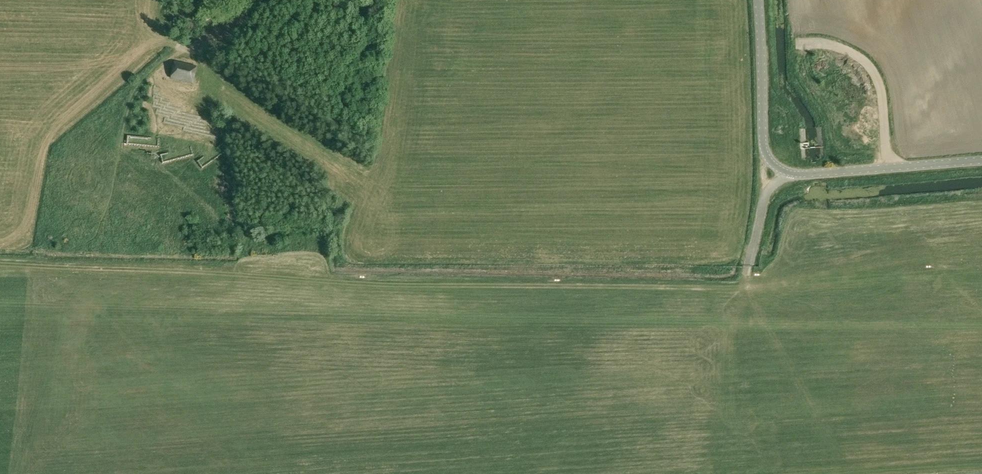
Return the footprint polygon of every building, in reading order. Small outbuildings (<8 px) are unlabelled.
[(170,78),(193,83),(197,67),(174,61),(170,78)]
